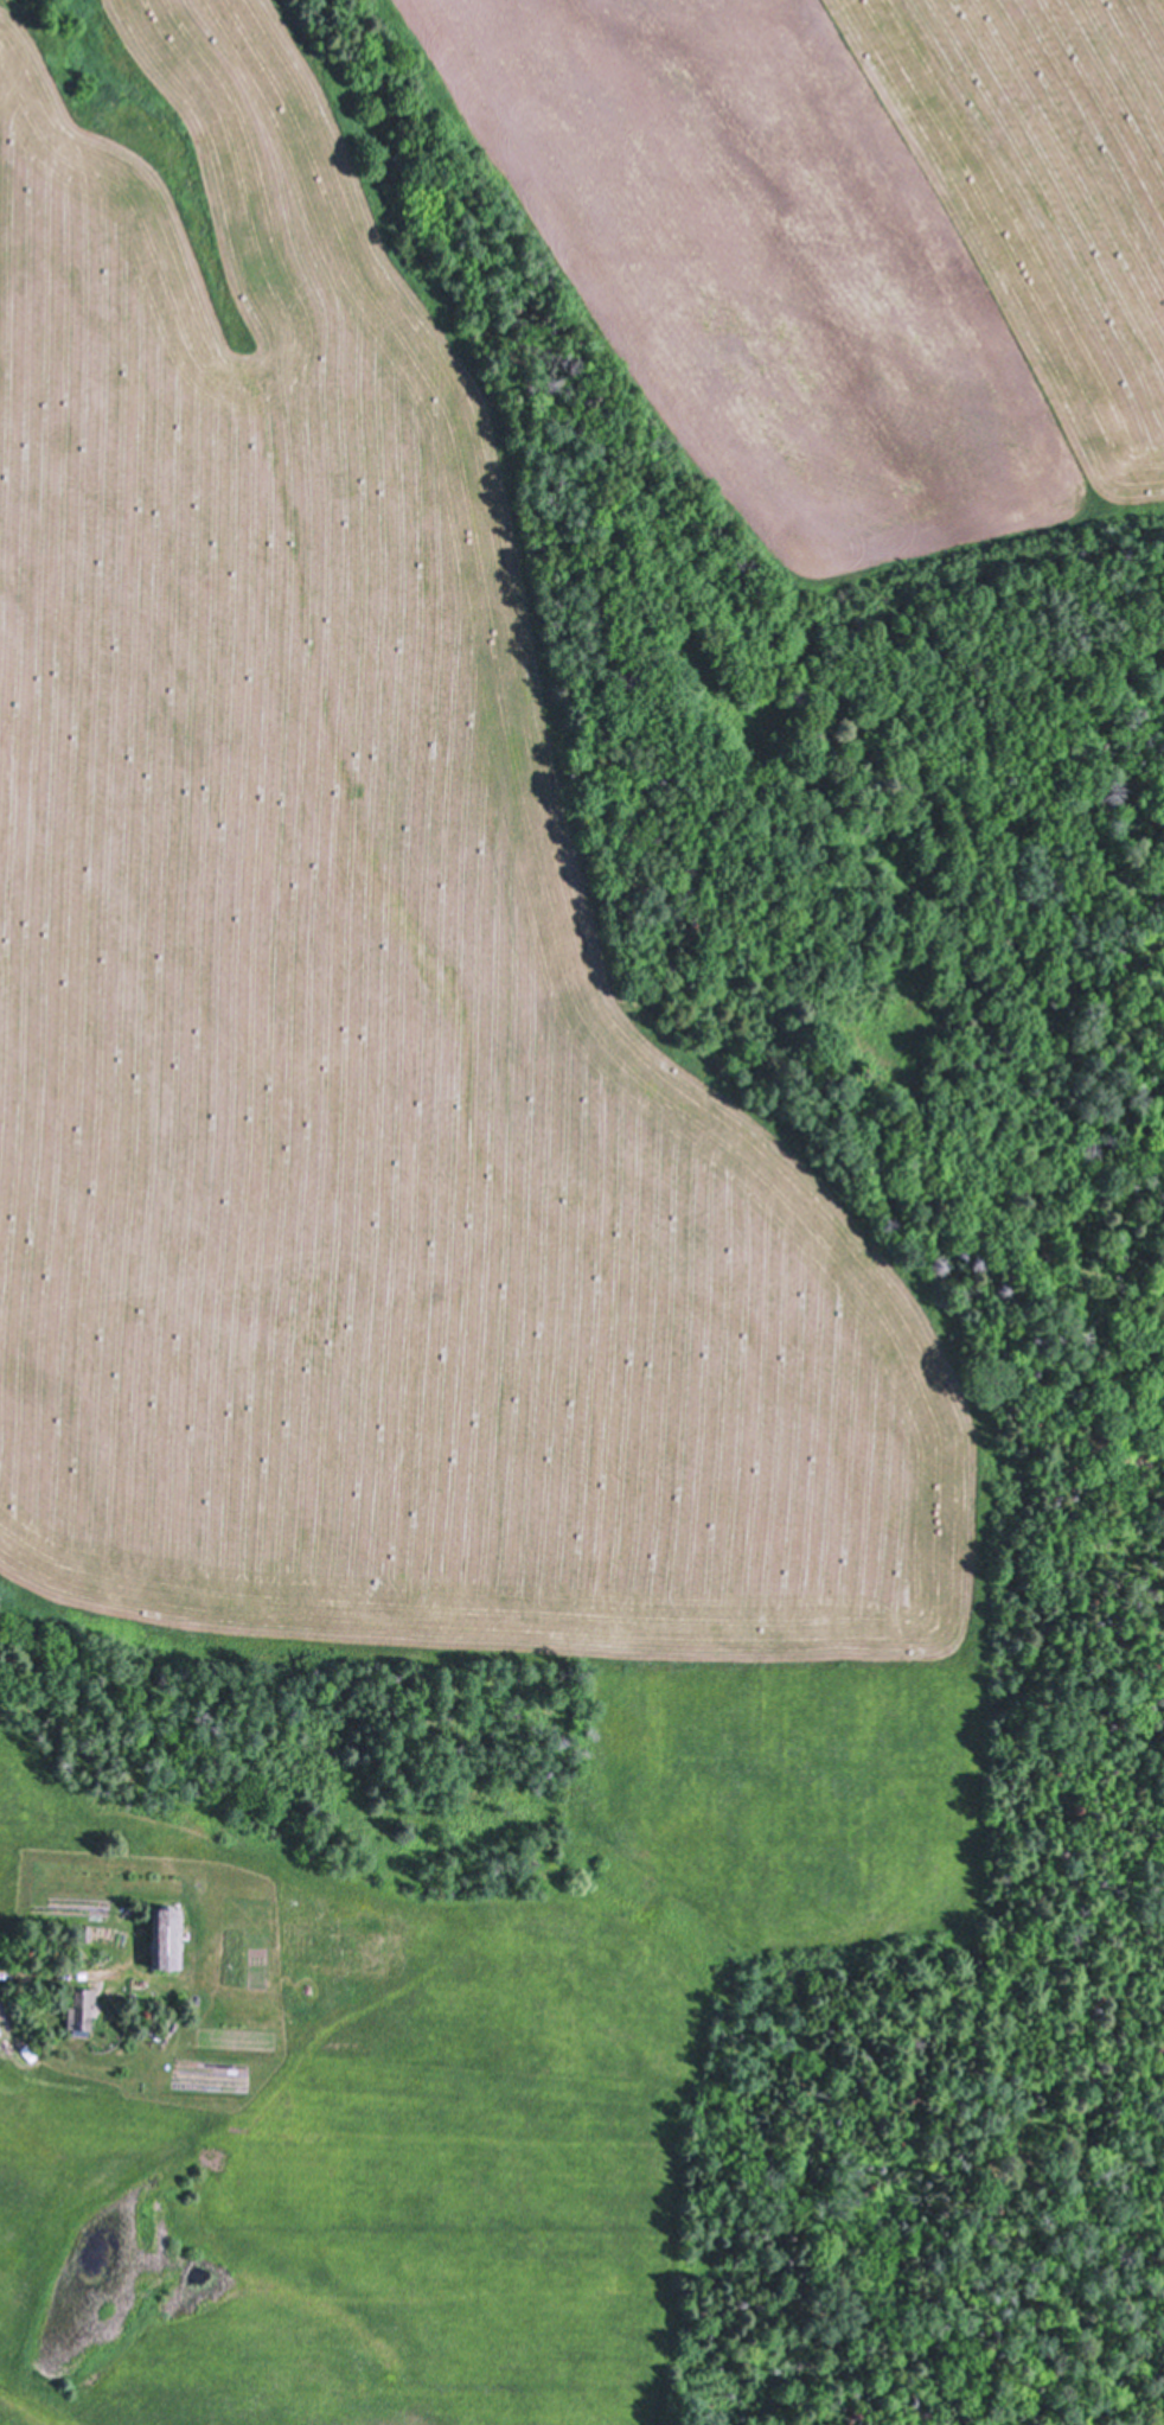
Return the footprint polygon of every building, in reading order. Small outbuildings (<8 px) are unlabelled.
[(154,1971),(155,1909),(185,1909),(184,1972),(154,1971)] [(94,2032),(91,2032),(90,2036),(73,2036),(75,2031),(70,2031),(71,2008),(76,2008),(77,1990),(96,1991),(96,2004),(91,2004),(91,2019),(94,2019),(94,2032)]
